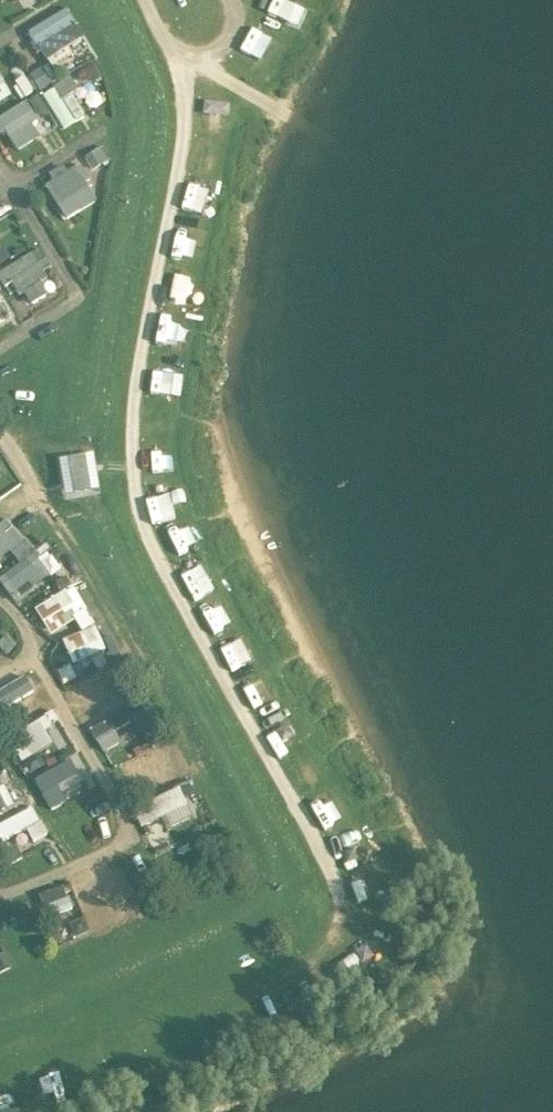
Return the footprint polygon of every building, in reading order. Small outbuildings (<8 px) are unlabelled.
[(267,12),(292,18),(295,3),(281,0),(270,0),(267,12)] [(61,56),(57,47),(82,35),(68,6),(24,27),(42,65),(61,56)] [(30,76),(39,91),(51,85),(41,69),(30,76)] [(11,92),(0,75),(0,98),(11,92)] [(0,112),(0,132),(3,131),(11,148),(35,137),(28,121),(33,119),(25,101),(0,112)] [(82,155),(89,167),(110,155),(103,143),(82,155)] [(92,199),(81,181),(90,175),(79,158),(39,184),(62,219),(92,199)] [(0,264),(0,284),(14,280),(20,301),(42,295),(36,278),(49,274),(42,251),(0,264)] [(151,335),(173,339),(177,317),(155,313),(151,335)] [(60,471),(66,498),(81,494),(75,467),(60,471)] [(171,496),(150,499),(152,520),(174,517),(171,496)] [(8,553),(13,560),(29,549),(6,517),(0,521),(0,559),(8,553)] [(46,575),(31,552),(0,572),(0,586),(9,599),(46,575)] [(38,560),(47,574),(57,567),(47,553),(38,560)] [(68,664),(101,652),(76,585),(31,603),(45,639),(57,634),(68,664)] [(0,685),(0,720),(35,700),(20,673),(0,685)] [(26,721),(26,722),(5,736),(21,760),(49,741),(41,728),(55,719),(47,707),(26,721)] [(122,713),(87,724),(95,750),(115,744),(110,727),(125,722),(122,713)] [(127,775),(130,785),(171,772),(163,745),(115,760),(120,777),(127,775)] [(137,827),(163,814),(169,826),(192,814),(177,785),(128,810),(137,827)] [(10,834),(15,846),(45,833),(33,805),(0,819),(0,838),(10,834)] [(77,904),(119,890),(110,864),(69,878),(77,904)] [(42,915),(68,908),(62,883),(35,891),(42,915)]
